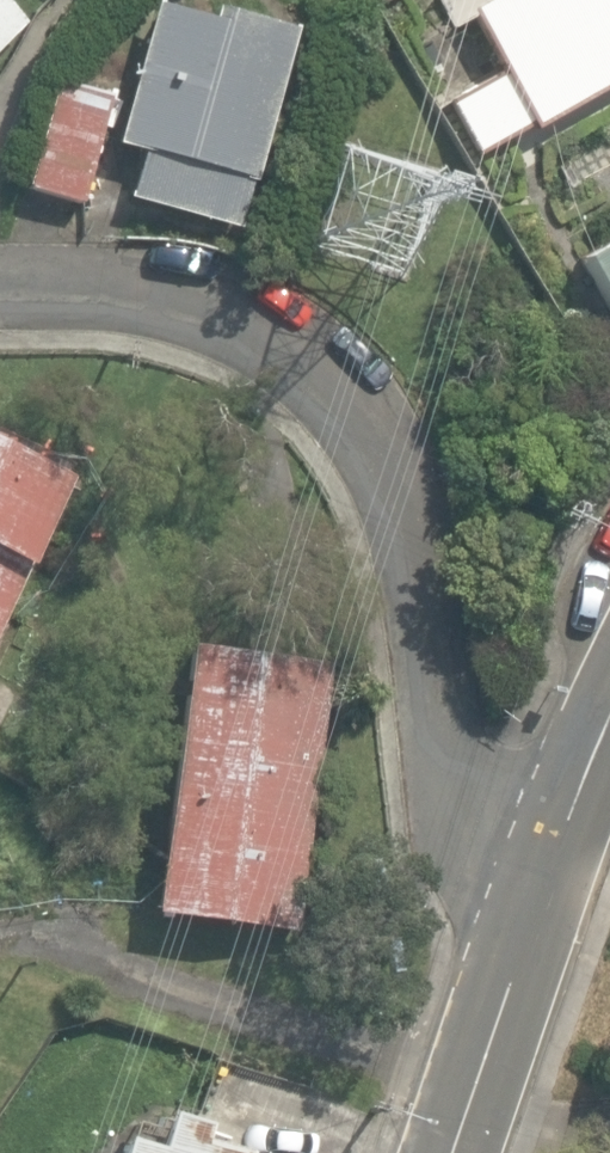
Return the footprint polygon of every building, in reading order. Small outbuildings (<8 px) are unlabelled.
[(14,12),(1,0),(0,0),(0,28),(14,12)] [(132,0),(126,0),(77,187),(228,226),(242,172),(290,184),(271,257),(406,292),(438,167),(210,108),(231,25),(132,0)] [(516,126),(609,71),(609,0),(442,0),(516,126)] [(88,87),(9,72),(0,120),(0,188),(66,201),(88,87)] [(66,424),(0,397),(0,584),(66,424)] [(293,914),(315,603),(143,591),(121,902),(293,914)] [(231,1123),(128,1098),(118,1138),(82,1129),(76,1152),(224,1152),(231,1123)]
